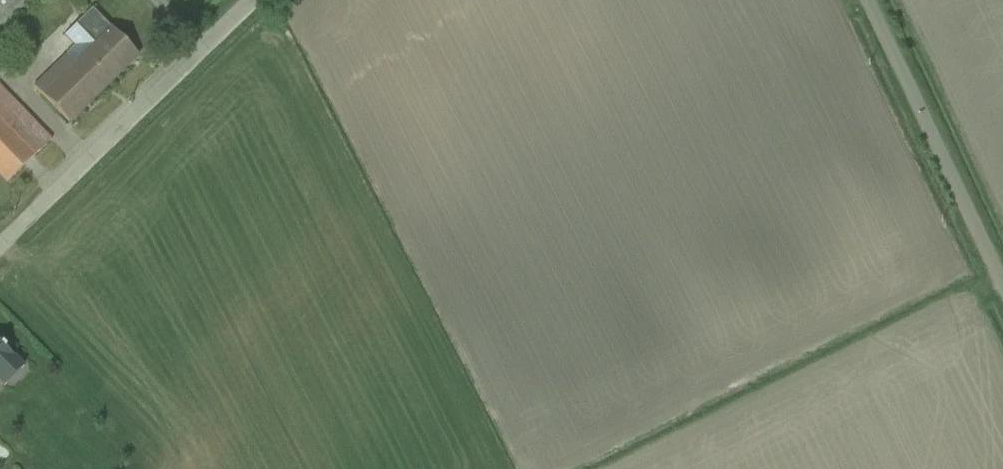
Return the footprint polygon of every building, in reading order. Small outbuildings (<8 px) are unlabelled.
[(22,33),(46,0),(0,0),(0,17),(22,33)] [(29,85),(65,122),(134,56),(87,7),(60,33),(72,44),(29,85)] [(25,180),(74,138),(58,120),(55,123),(9,70),(5,74),(0,68),(0,151),(25,180)] [(0,342),(0,388),(24,365),(0,342)]
